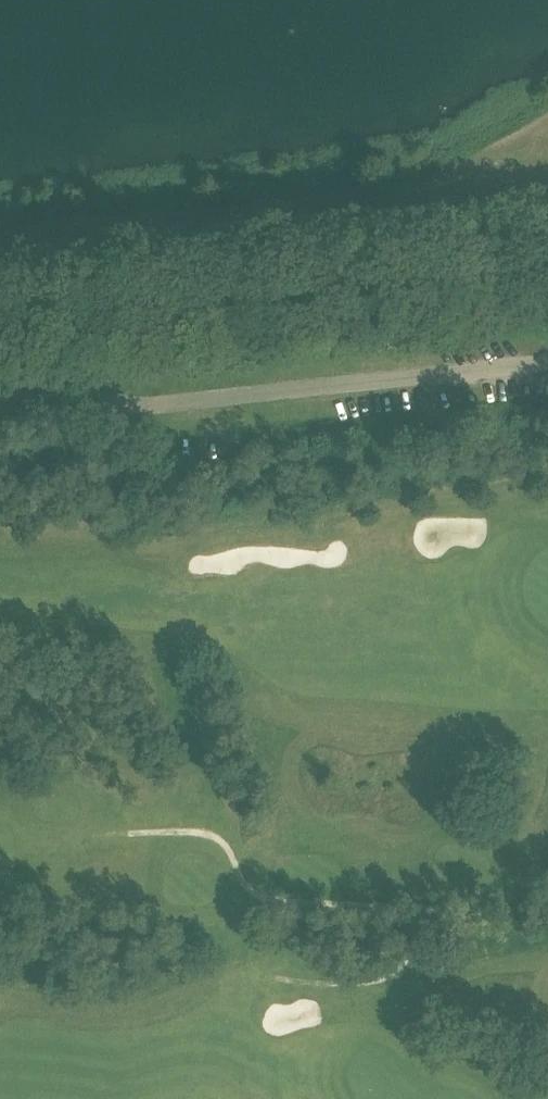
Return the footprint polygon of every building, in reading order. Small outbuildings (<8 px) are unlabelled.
[(187,478),(189,489),(199,488),(197,477),(187,478)]
